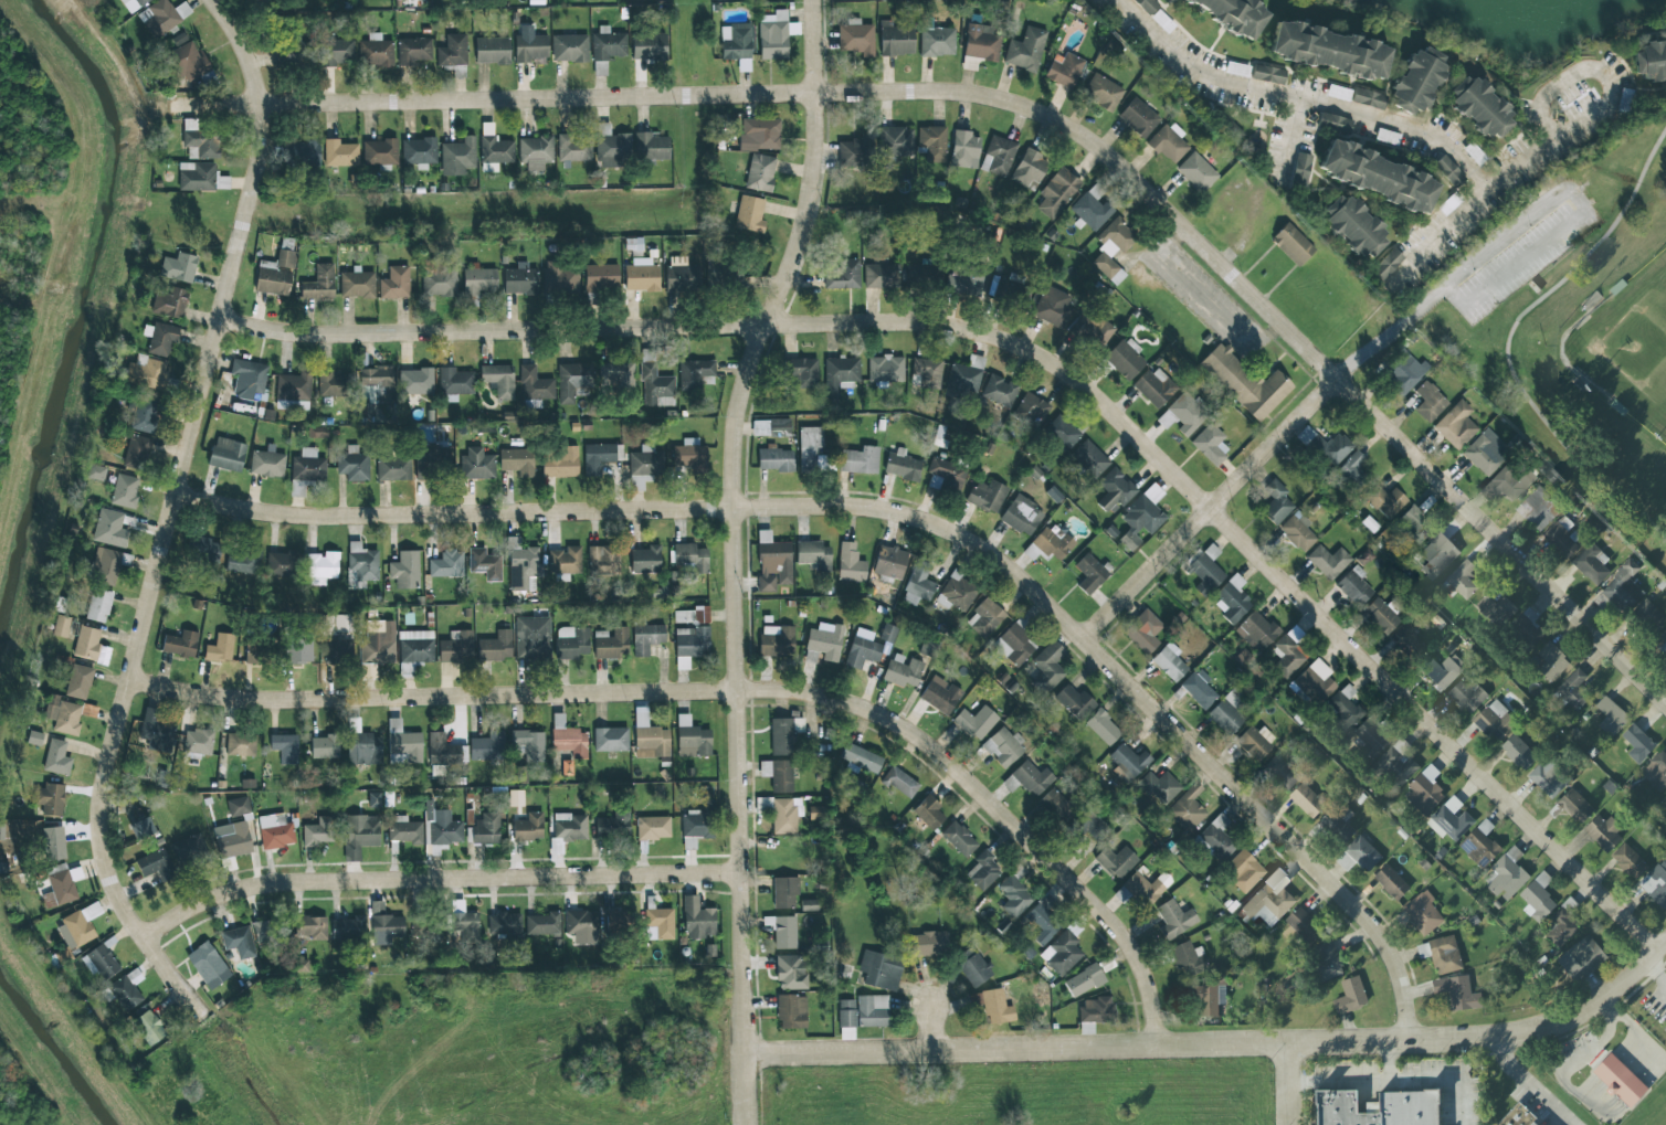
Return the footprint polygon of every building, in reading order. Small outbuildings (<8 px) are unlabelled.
[(150,0),(120,0),(129,14),(150,0)] [(1149,16),(1159,5),(1154,0),(1132,0),(1149,16)] [(1271,6),(1259,0),(1181,0),(1253,38),(1271,6)] [(838,25),(838,52),(861,52),(861,58),(873,58),(873,24),(860,25),(860,19),(848,19),(848,25),(838,25)] [(892,20),(880,21),(880,56),(914,55),(913,27),(892,27),(892,20)] [(1384,79),(1390,43),(1275,23),(1269,58),(1384,79)] [(963,57),(998,61),(1002,28),(967,24),(963,57)] [(515,61),(548,61),(547,35),(532,35),(532,25),(520,25),(520,35),(514,36),(515,61)] [(1047,31),(1026,25),(1021,43),(1009,39),(1002,64),(1036,73),(1047,31)] [(592,59),(626,58),(626,33),(609,33),(609,26),(598,26),(598,34),(591,34),(592,59)] [(920,55),(954,57),(955,29),(920,28),(920,55)] [(392,41),(381,41),(380,33),(368,33),(368,41),(358,41),(359,67),(393,66),(392,41)] [(467,65),(466,34),(446,34),(446,47),(436,47),(437,66),(467,65)] [(632,60),(667,60),(666,34),(632,34),(632,60)] [(552,62),(588,61),(588,35),(552,36),(552,62)] [(398,66),(414,66),(413,60),(432,60),(431,38),(398,39),(398,66)] [(509,38),(475,38),(475,64),(510,64),(509,38)] [(352,40),(319,40),(319,66),(353,65),(352,40)] [(211,68),(203,52),(198,55),(191,41),(166,53),(181,83),(211,68)] [(1639,44),(1640,52),(1633,53),(1635,75),(1643,74),(1644,81),(1665,78),(1665,41),(1639,44)] [(1444,56),(1425,46),(1421,53),(1413,49),(1391,93),(1397,97),(1392,105),(1412,115),(1415,109),(1424,113),(1448,68),(1440,64),(1444,56)] [(1056,50),(1044,78),(1072,90),(1084,62),(1056,50)] [(284,66),(295,63),(292,53),(281,56),(284,66)] [(607,76),(606,62),(593,62),(593,76),(607,76)] [(1286,71),(1254,64),(1251,78),(1283,85),(1286,71)] [(1124,88),(1093,73),(1082,96),(1113,111),(1124,88)] [(1484,137),(1490,132),(1497,139),(1517,120),(1477,78),(1472,83),(1465,76),(1445,96),(1484,137)] [(1383,111),(1387,96),(1356,87),(1351,102),(1383,111)] [(1161,119),(1134,97),(1117,117),(1144,140),(1161,119)] [(740,150),(779,151),(780,119),(740,118),(740,150)] [(187,159),(218,159),(219,133),(199,132),(200,119),(183,119),(182,149),(187,149),(187,159)] [(1148,143),(1172,166),(1189,148),(1180,139),(1184,134),(1170,120),(1148,143)] [(630,134),(610,134),(610,123),(596,123),(597,167),(631,167),(630,134)] [(879,128),(879,156),(914,155),(913,127),(879,128)] [(918,148),(926,148),(926,163),(946,162),(946,127),(917,127),(918,148)] [(976,169),(980,138),(971,137),(972,132),(954,130),(950,166),(976,169)] [(669,137),(658,137),(658,132),(635,133),(635,160),(670,160),(669,137)] [(558,162),(592,161),(591,137),(573,137),(573,133),(557,133),(558,162)] [(480,136),(480,163),(513,163),(513,141),(495,141),(495,135),(480,136)] [(440,143),(441,176),(464,176),(464,168),(475,168),(475,136),(462,136),(463,143),(440,143)] [(981,171),(1008,177),(1016,142),(989,136),(981,171)] [(518,137),(519,163),(526,163),(526,171),(544,171),(544,162),(553,162),(553,137),(518,137)] [(435,138),(401,139),(402,164),(415,164),(415,170),(427,170),(427,163),(436,163),(435,138)] [(324,166),(358,166),(358,144),(339,144),(339,139),(324,139),(324,166)] [(838,139),(838,167),(869,167),(868,139),(838,139)] [(363,166),(397,165),(396,140),(362,141),(363,166)] [(1426,214),(1439,179),(1330,140),(1317,174),(1426,214)] [(319,166),(319,141),(288,142),(289,167),(319,166)] [(1009,180),(1034,192),(1050,161),(1026,148),(1009,180)] [(1175,169),(1200,194),(1219,176),(1194,151),(1175,169)] [(1290,185),(1305,188),(1312,156),(1297,152),(1290,185)] [(776,158),(751,153),(744,188),(769,193),(776,158)] [(1433,164),(1453,186),(1464,176),(1444,155),(1433,164)] [(215,191),(215,163),(179,163),(178,191),(215,191)] [(1055,222),(1081,180),(1058,166),(1040,195),(1043,198),(1036,210),(1055,222)] [(1070,209),(1081,220),(1081,221),(1091,230),(1111,209),(1104,202),(1101,205),(1096,200),(1103,192),(1094,183),(1070,209)] [(1367,263),(1387,242),(1379,235),(1384,230),(1342,191),(1323,211),(1330,217),(1325,223),(1367,263)] [(733,227),(762,234),(765,221),(760,220),(765,200),(740,194),(733,227)] [(1090,262),(1114,286),(1125,274),(1109,259),(1119,249),(1123,253),(1138,238),(1116,217),(1095,238),(1105,247),(1090,262)] [(1315,249),(1287,222),(1270,240),(1298,267),(1315,249)] [(267,257),(277,258),(280,238),(270,237),(267,257)] [(1405,257),(1393,246),(1369,272),(1381,283),(1405,257)] [(292,270),(296,252),(279,249),(276,266),(292,270)] [(176,260),(164,256),(159,276),(191,284),(198,257),(177,252),(176,260)] [(670,265),(686,266),(686,257),(670,257),(670,265)] [(860,259),(837,259),(837,265),(823,265),(822,288),(859,289),(860,259)] [(625,292),(658,291),(657,260),(624,261),(625,292)] [(578,294),(579,267),(562,267),(562,261),(544,261),(543,293),(578,294)] [(504,294),(537,293),(537,269),(527,269),(527,262),(516,262),(516,269),(503,269),(504,294)] [(706,283),(735,284),(735,287),(742,287),(742,273),(730,273),(730,263),(706,262),(706,283)] [(334,264),(316,263),(315,283),(301,282),(300,300),(333,300),(334,264)] [(864,264),(864,288),(898,288),(898,264),(864,264)] [(906,288),(936,289),(937,266),(907,264),(906,288)] [(585,290),(619,290),(618,265),(584,265),(585,290)] [(409,298),(408,266),(388,266),(388,278),(379,279),(379,298),(409,298)] [(665,266),(665,290),(698,291),(698,267),(665,266)] [(254,291),(288,297),(292,272),(258,267),(254,291)] [(421,296),(456,296),(456,269),(422,268),(421,296)] [(463,269),(464,296),(497,295),(496,269),(463,269)] [(977,295),(979,273),(947,269),(945,292),(977,295)] [(374,297),(374,272),(340,273),(340,298),(374,297)] [(991,295),(1010,304),(1019,286),(1001,276),(991,295)] [(1031,315),(1058,328),(1073,298),(1047,285),(1031,315)] [(188,291),(171,287),(169,296),(155,292),(150,312),(181,320),(188,291)] [(1115,330),(1085,308),(1068,331),(1099,352),(1115,330)] [(143,336),(149,336),(147,354),(168,357),(170,342),(177,343),(179,327),(144,323),(143,336)] [(1124,336),(1103,358),(1128,381),(1146,363),(1137,354),(1140,351),(1124,336)] [(1198,363),(1257,423),(1294,387),(1275,369),(1261,384),(1220,342),(1198,363)] [(1380,374),(1403,396),(1427,370),(1404,349),(1380,374)] [(904,382),(904,357),(869,356),(868,382),(904,382)] [(945,390),(976,397),(984,360),(970,357),(968,367),(951,363),(945,390)] [(166,359),(136,358),(135,363),(126,363),(125,386),(165,388),(166,359)] [(262,395),(268,365),(233,358),(230,374),(236,376),(232,397),(252,401),(254,393),(262,395)] [(824,359),(825,400),(838,399),(838,388),(858,388),(858,358),(824,359)] [(911,387),(939,390),(942,361),(914,358),(911,387)] [(817,388),(817,359),(783,359),(784,388),(817,388)] [(714,360),(679,361),(679,391),(700,390),(700,376),(715,376),(714,360)] [(558,406),(574,406),(574,390),(593,389),(592,363),(557,364),(558,406)] [(634,388),(633,363),(599,363),(600,389),(634,388)] [(480,366),(480,384),(494,383),(495,401),(514,400),(513,365),(480,366)] [(535,365),(521,365),(520,399),(554,400),(554,379),(535,379),(535,365)] [(359,368),(360,385),(376,384),(377,403),(394,403),(393,366),(359,368)] [(1155,410),(1177,390),(1155,366),(1133,386),(1155,410)] [(439,368),(440,395),(474,394),(474,372),(454,372),(454,367),(439,368)] [(319,397),(351,396),(350,369),(318,370),(319,397)] [(433,394),(433,369),(399,369),(399,394),(433,394)] [(299,375),(277,375),(276,400),(310,401),(311,370),(299,370),(299,375)] [(980,397),(1009,409),(1019,386),(990,374),(980,397)] [(1449,403),(1425,380),(1414,392),(1423,400),(1413,411),(1428,425),(1449,403)] [(1185,439),(1210,414),(1195,398),(1193,400),(1184,391),(1155,420),(1167,432),(1173,426),(1185,439)] [(1039,430),(1051,405),(1024,392),(1012,417),(1039,430)] [(131,430),(152,433),(157,401),(129,396),(126,413),(133,414),(131,430)] [(1478,429),(1466,417),(1473,410),(1460,399),(1432,428),(1457,451),(1478,429)] [(1065,452),(1081,435),(1059,414),(1043,431),(1065,452)] [(790,420),(752,420),(752,436),(790,437),(790,420)] [(1225,437),(1210,422),(1190,442),(1213,467),(1230,452),(1220,442),(1225,437)] [(1330,470),(1354,447),(1338,431),(1324,444),(1307,426),(1297,435),(1330,470)] [(800,472),(828,471),(827,456),(821,456),(821,427),(799,427),(800,472)] [(1461,452),(1485,478),(1511,453),(1487,428),(1461,452)] [(123,466),(145,471),(152,439),(130,434),(123,466)] [(240,473),(247,444),(215,437),(208,465),(240,473)] [(673,469),(707,468),(706,444),(693,445),(693,438),(682,439),(683,446),(672,446),(673,469)] [(1070,455),(1093,480),(1110,464),(1087,439),(1070,455)] [(599,463),(620,462),(620,444),(584,445),(584,477),(600,476),(599,463)] [(337,474),(345,474),(346,482),(369,481),(368,454),(358,455),(358,445),(347,445),(347,454),(336,454),(337,474)] [(448,446),(415,447),(416,480),(430,479),(430,466),(449,466),(448,446)] [(878,447),(861,446),(861,451),(841,450),(840,472),(877,474),(878,447)] [(460,479),(494,479),(495,455),(483,455),(483,447),(467,447),(467,456),(460,456),(460,479)] [(577,447),(541,447),(542,478),(578,477),(577,447)] [(758,471),(793,470),(793,447),(758,448),(758,471)] [(906,452),(889,448),(883,474),(917,481),(922,461),(904,457),(906,452)] [(499,449),(500,471),(518,470),(518,478),(534,477),(533,449),(499,449)] [(282,478),(285,455),(252,450),(249,474),(282,478)] [(629,451),(630,476),(664,475),(663,452),(651,452),(651,450),(629,451)] [(1335,472),(1352,489),(1366,474),(1358,467),(1365,459),(1356,450),(1335,472)] [(927,486),(959,496),(967,468),(932,457),(927,472),(931,473),(927,486)] [(377,481),(410,480),(410,458),(376,459),(377,481)] [(103,481),(106,467),(89,465),(86,478),(103,481)] [(1137,488),(1114,467),(1098,484),(1109,494),(1099,506),(1110,516),(1137,488)] [(140,479),(117,473),(110,504),(133,509),(140,479)] [(1294,507),(1283,496),(1287,492),(1273,478),(1262,488),(1273,499),(1260,511),(1274,526),(1294,507)] [(976,480),(966,501),(995,515),(1008,488),(990,479),(987,486),(976,480)] [(1150,535),(1167,518),(1153,505),(1164,493),(1153,482),(1119,517),(1130,528),(1118,540),(1130,552),(1141,541),(1134,535),(1141,527),(1150,535)] [(1394,487),(1386,495),(1375,483),(1362,496),(1386,521),(1408,501),(1394,487)] [(1562,511),(1538,487),(1515,510),(1538,534),(1562,511)] [(1029,538),(1044,511),(1015,494),(1000,520),(1029,538)] [(1394,523),(1417,545),(1434,528),(1411,505),(1394,523)] [(120,528),(124,514),(100,507),(91,540),(125,549),(129,531),(120,528)] [(1278,529),(1303,554),(1317,539),(1306,528),(1310,523),(1296,510),(1278,529)] [(1582,537),(1564,517),(1544,536),(1567,561),(1580,548),(1575,543),(1582,537)] [(1041,551),(1056,565),(1073,546),(1048,523),(1029,543),(1031,545),(1024,553),(1032,560),(1041,551)] [(1461,554),(1440,532),(1417,554),(1426,563),(1420,568),(1433,582),(1461,554)] [(509,591),(535,591),(535,577),(542,577),(542,564),(538,564),(538,547),(519,547),(519,537),(508,537),(509,591)] [(202,568),(218,570),(221,541),(192,538),(189,557),(204,559),(202,568)] [(348,589),(365,589),(365,581),(378,581),(377,550),(361,550),(361,541),(347,541),(348,589)] [(791,542),(758,543),(759,592),(776,592),(775,584),(792,584),(791,542)] [(857,542),(839,542),(838,581),(865,582),(866,561),(856,561),(857,542)] [(707,548),(696,549),(696,543),(671,544),(672,567),(693,567),(693,574),(708,574),(707,548)] [(796,543),(796,564),(812,564),(812,571),(831,571),(830,543),(796,543)] [(1226,575),(1211,562),(1220,552),(1211,543),(1201,553),(1200,552),(1186,568),(1200,581),(1193,588),(1204,598),(1226,575)] [(1329,582),(1352,560),(1340,547),(1330,556),(1319,544),(1305,557),(1329,582)] [(660,545),(648,545),(649,549),(630,550),(630,574),(661,573),(660,545)] [(588,546),(588,575),(618,575),(619,547),(588,546)] [(873,580),(900,586),(907,551),(880,546),(873,580)] [(1597,587),(1613,571),(1589,546),(1572,561),(1597,587)] [(94,579),(114,584),(119,564),(130,567),(132,555),(96,547),(91,568),(96,569),(94,579)] [(500,582),(500,555),(485,555),(485,548),(468,548),(468,573),(485,572),(485,582),(500,582)] [(429,578),(463,577),(462,549),(441,550),(442,559),(428,560),(429,578)] [(258,573),(259,551),(227,550),(226,572),(258,573)] [(297,551),(287,550),(287,553),(267,553),(267,577),(297,577),(297,551)] [(418,550),(398,551),(398,563),(388,563),(388,579),(395,579),(395,589),(419,589),(418,550)] [(308,586),(325,586),(325,578),(338,578),(338,553),(308,553),(308,586)] [(1085,577),(1076,586),(1087,596),(1109,574),(1086,553),(1073,566),(1085,577)] [(929,602),(936,584),(925,580),(931,562),(916,557),(902,599),(916,604),(918,598),(929,602)] [(1442,589),(1452,596),(1455,592),(1468,601),(1481,584),(1472,578),(1479,569),(1464,558),(1442,589)] [(1600,590),(1622,614),(1644,594),(1631,579),(1640,570),(1632,560),(1600,590)] [(1334,585),(1357,608),(1374,592),(1360,578),(1365,574),(1356,564),(1334,585)] [(963,613),(980,589),(954,571),(934,600),(946,608),(949,603),(963,613)] [(1253,604),(1238,589),(1245,582),(1236,574),(1209,602),(1233,625),(1253,604)] [(113,593),(93,588),(85,619),(106,624),(113,593)] [(1504,596),(1496,604),(1487,595),(1475,606),(1498,630),(1518,611),(1504,596)] [(1362,611),(1386,635),(1401,619),(1377,596),(1362,611)] [(964,622),(984,640),(1007,615),(987,597),(964,622)] [(1647,599),(1632,613),(1653,635),(1665,623),(1665,619),(1647,599)] [(708,606),(694,607),(694,623),(709,623),(708,606)] [(1164,626),(1146,608),(1122,632),(1147,656),(1160,643),(1153,637),(1164,626)] [(1547,637),(1536,625),(1541,620),(1529,608),(1507,628),(1530,653),(1547,637)] [(1234,631),(1259,654),(1279,632),(1254,609),(1234,631)] [(53,636),(67,638),(70,617),(55,615),(53,636)] [(550,617),(516,617),(515,658),(549,659),(550,617)] [(362,664),(395,664),(394,621),(383,621),(383,632),(361,632),(362,664)] [(809,628),(803,662),(818,664),(818,660),(837,663),(844,626),(818,622),(817,630),(809,628)] [(1038,645),(1013,622),(992,645),(1017,668),(1038,645)] [(879,638),(891,643),(898,629),(885,623),(879,638)] [(1413,662),(1428,649),(1404,623),(1390,636),(1413,662)] [(634,657),(648,657),(648,645),(665,644),(665,625),(633,626),(634,657)] [(110,648),(97,645),(100,631),(80,626),(72,656),(107,664),(110,648)] [(759,657),(794,658),(794,626),(760,626),(759,657)] [(589,628),(556,627),(556,659),(578,660),(578,655),(589,655),(589,628)] [(619,658),(619,653),(628,653),(627,627),(610,627),(610,631),(594,631),(594,659),(619,658)] [(709,627),(675,628),(675,670),(689,670),(689,656),(709,656),(709,627)] [(511,629),(496,629),(496,639),(477,640),(478,661),(511,660),(511,629)] [(883,645),(872,641),(874,636),(856,630),(844,666),(860,671),(864,659),(877,664),(883,645)] [(180,637),(163,635),(161,653),(195,657),(197,632),(181,631),(180,637)] [(434,662),(433,631),(398,631),(399,663),(434,662)] [(438,662),(472,662),(472,631),(449,631),(449,640),(438,640),(438,662)] [(232,635),(215,634),(215,646),(204,645),(204,661),(231,662),(232,635)] [(1284,635),(1270,650),(1280,658),(1272,666),(1286,680),(1307,657),(1284,635)] [(1656,643),(1665,656),(1665,635),(1656,643)] [(311,664),(312,637),(288,637),(287,663),(311,664)] [(351,661),(351,640),(324,641),(324,662),(351,661)] [(1041,672),(1030,682),(1042,696),(1065,675),(1055,663),(1066,653),(1053,640),(1030,661),(1041,672)] [(1174,683),(1188,668),(1176,657),(1181,652),(1169,641),(1150,661),(1174,683)] [(1571,663),(1549,642),(1537,654),(1546,662),(1538,671),(1552,684),(1571,663)] [(264,664),(264,645),(246,644),(245,663),(264,664)] [(907,658),(892,653),(882,680),(903,688),(905,683),(915,687),(924,663),(907,657),(907,658)] [(1441,691),(1464,668),(1450,653),(1438,664),(1428,654),(1416,666),(1441,691)] [(1327,675),(1330,672),(1318,658),(1292,681),(1315,706),(1337,687),(1327,675)] [(87,700),(93,668),(71,664),(66,696),(87,700)] [(1205,684),(1210,679),(1198,667),(1179,687),(1204,711),(1218,696),(1205,684)] [(1591,699),(1579,688),(1588,677),(1578,668),(1552,696),(1564,707),(1568,704),(1578,713),(1591,699)] [(1469,717),(1489,697),(1466,673),(1445,693),(1469,717)] [(948,716),(962,691),(932,675),(918,700),(948,716)] [(1346,732),(1364,714),(1349,698),(1355,692),(1347,683),(1322,706),(1346,732)] [(1081,690),(1078,694),(1066,684),(1053,698),(1080,722),(1096,704),(1081,690)] [(52,731),(76,736),(83,706),(59,700),(60,696),(49,694),(43,718),(55,721),(52,731)] [(1612,739),(1631,719),(1606,696),(1595,707),(1607,717),(1598,727),(1612,739)] [(1246,718),(1223,697),(1206,716),(1228,737),(1246,718)] [(1472,722),(1488,738),(1492,734),(1500,742),(1518,724),(1494,700),(1472,722)] [(977,743),(999,719),(983,705),(972,717),(962,708),(952,720),(977,743)] [(1084,724),(1109,747),(1122,731),(1097,709),(1084,724)] [(587,759),(586,730),(564,730),(564,714),(551,714),(552,751),(571,751),(571,760),(587,759)] [(710,728),(690,729),(689,714),(676,715),(678,757),(711,756),(710,728)] [(670,757),(669,728),(647,728),(647,715),(634,715),(635,758),(670,757)] [(1359,738),(1354,743),(1371,761),(1391,742),(1367,717),(1352,732),(1359,738)] [(401,718),(388,719),(389,764),(422,764),(421,733),(401,733),(401,718)] [(771,755),(792,755),(791,733),(803,733),(803,718),(770,719),(771,755)] [(172,752),(173,723),(140,722),(140,738),(147,739),(146,751),(172,752)] [(1628,754),(1638,765),(1657,747),(1635,724),(1622,736),(1634,748),(1628,754)] [(1026,750),(1003,725),(981,745),(1004,770),(1026,750)] [(1268,743),(1274,738),(1262,726),(1257,732),(1250,725),(1234,741),(1255,763),(1272,747),(1268,743)] [(593,728),(594,752),(628,751),(627,728),(593,728)] [(469,738),(470,761),(503,760),(503,731),(488,731),(488,738),(469,738)] [(544,731),(510,731),(510,745),(525,745),(525,762),(543,762),(544,731)] [(444,732),(428,732),(428,764),(467,764),(467,745),(445,746),(444,732)] [(382,764),(381,733),(347,734),(348,765),(382,764)] [(255,734),(227,734),(226,755),(254,756),(255,734)] [(270,750),(280,750),(280,764),(297,764),(296,734),(269,735),(270,750)] [(1500,748),(1523,772),(1538,758),(1515,734),(1500,748)] [(338,758),(338,736),(311,736),(311,758),(338,758)] [(64,757),(66,741),(49,738),(44,771),(69,775),(71,758),(64,757)] [(1112,770),(1125,785),(1152,760),(1143,750),(1136,757),(1122,742),(1108,756),(1117,765),(1112,770)] [(1400,789),(1421,766),(1396,742),(1375,765),(1400,789)] [(844,769),(857,774),(859,768),(877,774),(883,757),(845,743),(839,758),(847,761),(844,769)] [(1662,751),(1640,774),(1660,793),(1665,787),(1665,754),(1662,751)] [(1262,767),(1286,793),(1301,779),(1277,753),(1262,767)] [(1528,775),(1551,800),(1570,783),(1546,758),(1528,775)] [(1039,772),(1026,759),(1010,774),(1033,798),(1055,778),(1044,767),(1039,772)] [(760,777),(771,777),(772,793),(792,792),(791,760),(759,761),(760,777)] [(1408,787),(1412,791),(1406,797),(1425,818),(1447,796),(1433,781),(1440,774),(1432,764),(1408,787)] [(920,785),(892,765),(880,780),(908,801),(920,785)] [(1182,787),(1165,771),(1157,779),(1148,771),(1137,783),(1163,808),(1182,787)] [(1203,789),(1195,782),(1165,811),(1187,834),(1207,814),(1193,799),(1203,789)] [(1313,820),(1327,805),(1303,782),(1289,797),(1313,820)] [(64,817),(65,785),(44,784),(44,788),(34,788),(33,805),(42,805),(41,816),(64,817)] [(1074,810),(1053,787),(1037,802),(1057,825),(1074,810)] [(1580,827),(1595,811),(1571,788),(1556,805),(1580,827)] [(523,806),(523,790),(508,791),(509,807),(523,806)] [(947,816),(927,796),(911,811),(932,831),(947,816)] [(1476,822),(1463,809),(1465,807),(1453,796),(1426,823),(1442,839),(1446,835),(1456,843),(1476,822)] [(250,815),(248,797),(226,799),(228,817),(250,815)] [(796,834),(796,817),(801,817),(801,799),(759,799),(759,807),(772,807),(772,834),(796,834)] [(1341,846),(1355,831),(1346,823),(1354,814),(1340,801),(1318,824),(1341,846)] [(808,820),(824,820),(824,807),(808,807),(808,820)] [(450,809),(424,810),(424,845),(462,844),(462,822),(450,822),(450,809)] [(595,819),(596,840),(629,839),(628,810),(613,810),(614,818),(595,819)] [(1072,831),(1093,840),(1102,819),(1081,810),(1072,831)] [(681,812),(682,838),(711,838),(710,811),(681,812)] [(499,813),(481,812),(481,820),(472,820),(471,844),(498,845),(499,813)] [(513,821),(513,841),(543,840),(542,812),(527,812),(527,820),(513,821)] [(285,823),(284,814),(257,818),(262,850),(295,845),(291,822),(285,823)] [(586,814),(553,815),(553,841),(587,840),(586,814)] [(380,846),(379,815),(345,816),(346,861),(360,861),(360,846),(380,846)] [(1583,831),(1608,854),(1622,839),(1616,832),(1620,827),(1610,817),(1605,822),(1598,815),(1583,831)] [(303,845),(335,844),(334,816),(317,817),(318,825),(302,825),(303,845)] [(422,822),(407,822),(407,816),(391,816),(390,841),(410,841),(410,845),(422,845),(422,822)] [(135,839),(155,834),(150,817),(130,822),(135,839)] [(636,840),(670,839),(669,817),(636,817),(636,840)] [(1495,827),(1485,819),(1459,847),(1483,870),(1502,850),(1487,836),(1495,827)] [(978,844),(953,820),(940,834),(965,858),(978,844)] [(252,852),(245,821),(212,828),(219,859),(252,852)] [(1221,862),(1237,848),(1212,822),(1197,836),(1221,862)] [(42,828),(44,861),(65,860),(63,827),(42,828)] [(209,861),(201,834),(172,843),(180,870),(209,861)] [(1383,857),(1359,835),(1344,851),(1368,873),(1383,857)] [(1650,867),(1624,843),(1610,858),(1636,883),(1650,867)] [(1094,858),(1116,881),(1139,861),(1125,845),(1114,855),(1106,847),(1094,858)] [(1524,855),(1516,847),(1481,879),(1497,897),(1501,893),(1508,900),(1530,879),(1516,863),(1524,855)] [(161,883),(175,878),(164,849),(135,860),(141,877),(156,871),(161,883)] [(1244,894),(1266,872),(1243,849),(1220,870),(1244,894)] [(977,863),(964,876),(982,892),(1003,870),(982,850),(974,860),(977,863)] [(1664,910),(1665,907),(1665,864),(1662,860),(1638,885),(1664,910)] [(1411,888),(1386,865),(1373,879),(1398,902),(1411,888)] [(1272,928),(1297,902),(1284,889),(1291,882),(1277,869),(1239,909),(1252,921),(1258,915),(1272,928)] [(77,899),(68,870),(45,877),(50,892),(41,895),(46,910),(77,899)] [(1121,886),(1146,909),(1172,881),(1162,871),(1150,885),(1135,871),(1121,886)] [(1519,896),(1529,905),(1524,910),(1539,925),(1558,905),(1543,890),(1553,880),(1543,871),(1519,896)] [(1000,907),(1013,920),(1035,898),(1009,874),(996,888),(1008,899),(1000,907)] [(773,878),(773,908),(794,908),(794,895),(798,895),(798,877),(773,878)] [(1433,903),(1435,902),(1427,890),(1402,907),(1423,938),(1446,922),(1433,903)] [(1041,947),(1062,926),(1050,914),(1057,906),(1045,894),(1023,916),(1039,932),(1033,938),(1041,947)] [(698,895),(684,896),(685,938),(716,937),(715,909),(698,909),(698,895)] [(1157,929),(1165,942),(1199,922),(1190,908),(1182,914),(1172,898),(1155,908),(1165,924),(1157,929)] [(450,900),(451,931),(461,930),(462,945),(479,944),(478,913),(464,913),(463,900),(450,900)] [(97,938),(89,920),(102,914),(97,902),(60,919),(63,925),(57,928),(68,951),(97,938)] [(1308,944),(1323,930),(1301,906),(1286,920),(1308,944)] [(1546,936),(1559,950),(1581,927),(1562,908),(1545,926),(1551,931),(1546,936)] [(673,909),(644,909),(645,940),(673,940),(673,909)] [(630,931),(629,910),(606,911),(607,932),(630,931)] [(565,934),(573,934),(573,944),(596,945),(597,911),(565,911),(565,934)] [(525,916),(525,934),(559,935),(560,912),(548,912),(548,916),(525,916)] [(488,938),(521,937),(520,914),(487,914),(488,938)] [(363,915),(353,915),(353,919),(331,919),(331,939),(363,939),(363,915)] [(403,916),(371,916),(372,938),(404,937),(403,916)] [(795,916),(763,917),(764,930),(774,930),(774,949),(796,949),(795,916)] [(327,940),(326,917),(295,917),(295,936),(310,936),(310,940),(327,940)] [(278,919),(252,923),(255,944),(281,941),(278,919)] [(411,922),(411,935),(429,936),(430,923),(411,922)] [(238,961),(256,956),(248,925),(220,933),(224,951),(235,948),(238,961)] [(1059,978),(1086,953),(1065,930),(1038,955),(1059,978)] [(946,932),(911,933),(912,957),(947,956),(946,932)] [(1608,959),(1588,935),(1556,961),(1576,985),(1608,959)] [(1463,970),(1456,936),(1417,945),(1420,960),(1432,957),(1437,976),(1463,970)] [(184,957),(210,991),(232,975),(206,941),(184,957)] [(1201,946),(1192,949),(1190,941),(1170,947),(1180,979),(1209,969),(1201,946)] [(1322,983),(1346,973),(1332,941),(1308,951),(1322,983)] [(121,969),(101,943),(80,959),(91,974),(96,970),(104,981),(121,969)] [(973,989),(993,974),(971,946),(952,961),(973,989)] [(862,983),(894,993),(904,960),(864,949),(857,971),(865,974),(862,983)] [(777,990),(807,990),(807,971),(801,971),(801,956),(776,956),(777,990)] [(1073,999),(1105,980),(1095,963),(1063,982),(1073,999)] [(133,985),(143,979),(136,968),(107,986),(124,1012),(143,1001),(133,985)] [(1340,982),(1345,997),(1333,1001),(1338,1016),(1369,1005),(1359,976),(1340,982)] [(1481,994),(1470,994),(1469,977),(1433,979),(1434,994),(1450,993),(1451,1011),(1482,1010),(1481,994)] [(1226,985),(1189,986),(1189,1001),(1200,1001),(1200,1017),(1218,1016),(1218,1005),(1226,1005),(1226,985)] [(987,1025),(1015,1020),(1013,1006),(1005,1007),(1002,989),(967,994),(969,1007),(984,1004),(987,1025)] [(807,1028),(806,995),(777,996),(778,1029),(807,1028)] [(857,996),(858,1027),(889,1026),(888,995),(857,996)] [(1113,997),(1080,998),(1081,1023),(1114,1022),(1113,997)] [(838,1027),(856,1027),(855,1000),(838,1000),(838,1027)] [(150,1047),(167,1033),(147,1009),(130,1023),(150,1047)] [(1093,1034),(1093,1023),(1080,1023),(1080,1034),(1093,1034)] [(841,1039),(853,1040),(853,1028),(841,1028),(841,1039)] [(1649,1090),(1611,1053),(1592,1073),(1630,1110),(1649,1090)] [(1317,1124),(1439,1124),(1438,1091),(1379,1093),(1379,1103),(1366,1103),(1366,1114),(1357,1114),(1356,1090),(1316,1091),(1317,1124)] [(1535,1124),(1538,1121),(1518,1102),(1497,1124),(1536,1124),(1535,1124)]
